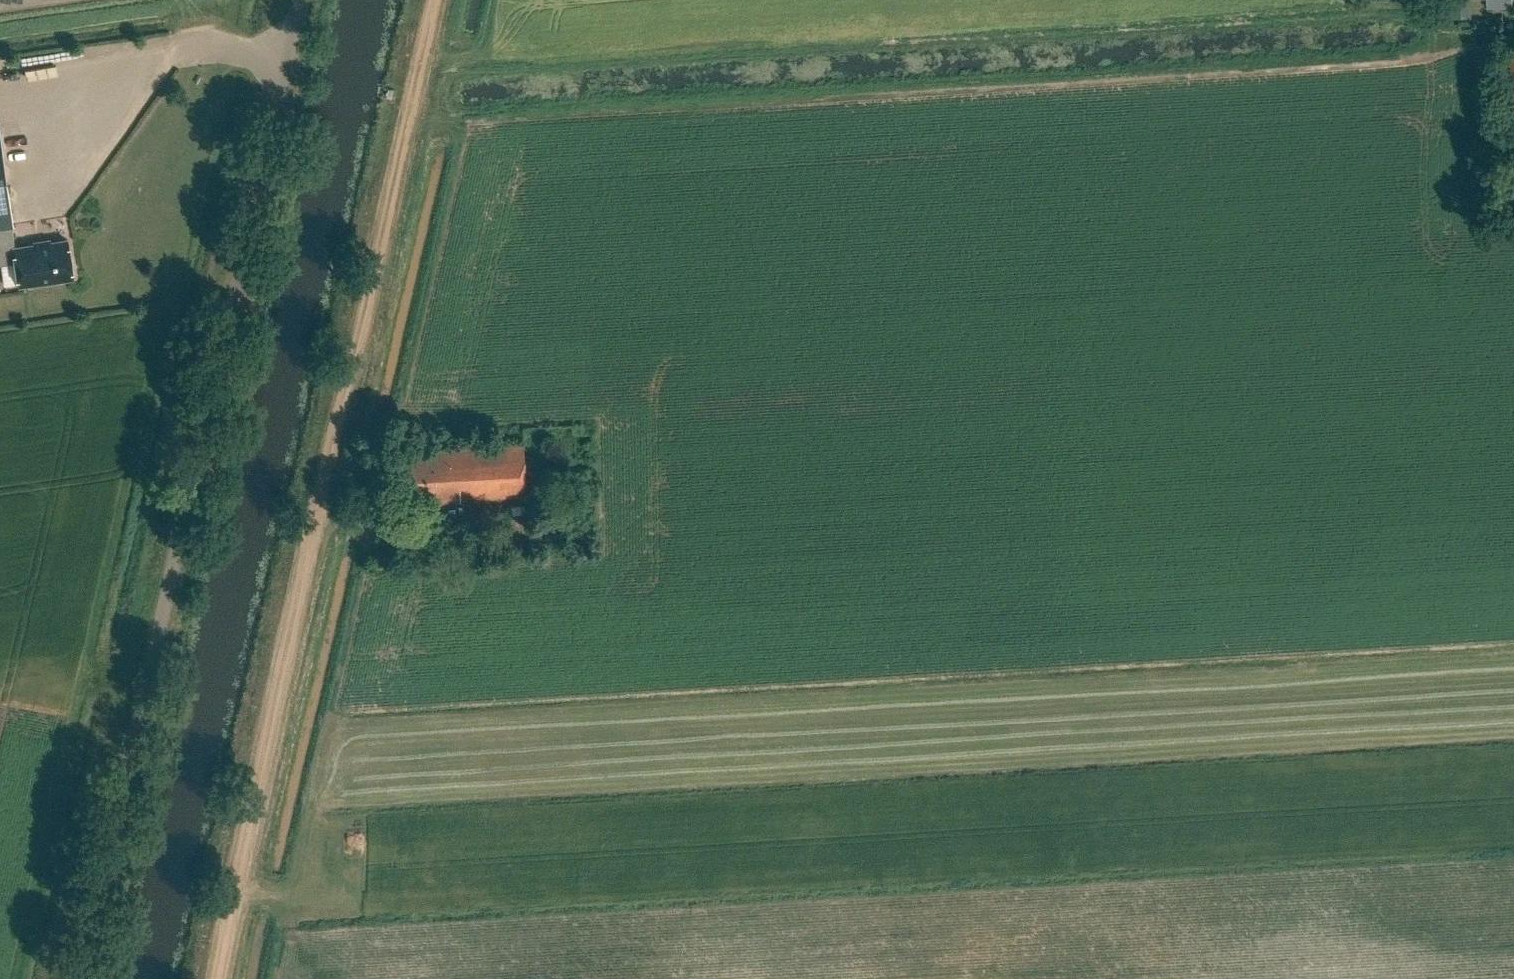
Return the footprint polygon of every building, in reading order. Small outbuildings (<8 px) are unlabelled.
[(12,226),(13,226),(0,133),(0,227),(12,226)] [(0,227),(0,265),(16,262),(19,285),(73,278),(68,240),(15,247),(12,226),(0,227)] [(415,504),(527,496),(524,450),(428,457),(428,459),(417,460),(417,463),(405,464),(407,498),(414,497),(415,504)] [(530,516),(505,517),(507,549),(532,548),(530,516)]
